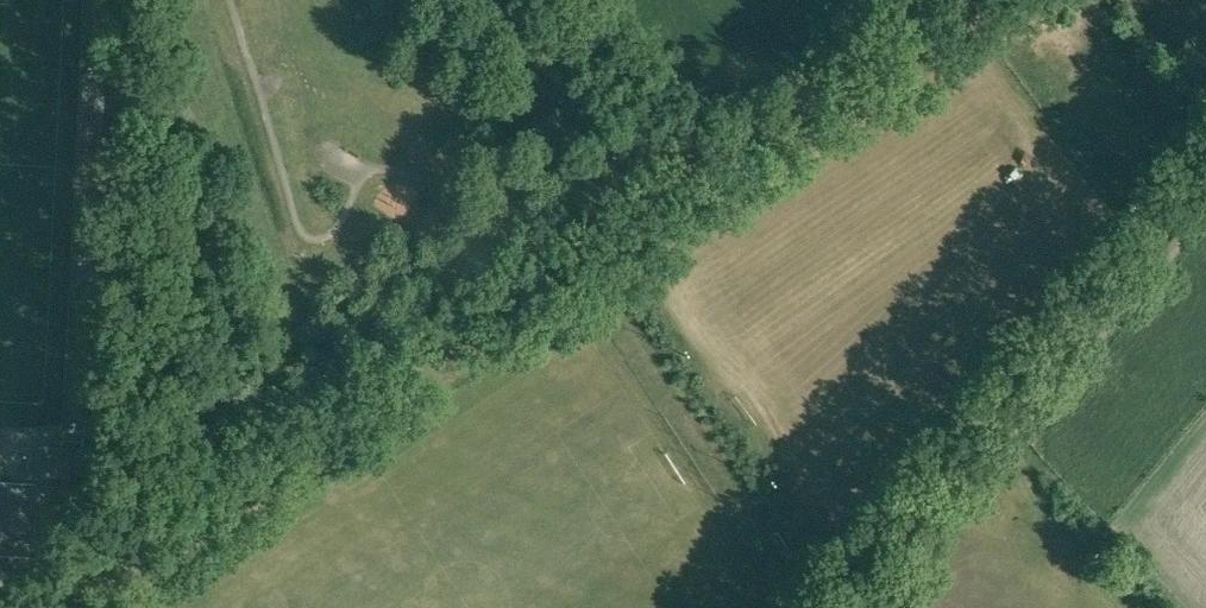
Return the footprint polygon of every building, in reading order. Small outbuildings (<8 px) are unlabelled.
[(86,451),(69,450),(44,449),(42,478),(84,481),(86,451)] [(31,560),(34,485),(0,483),(0,558),(31,560)]
